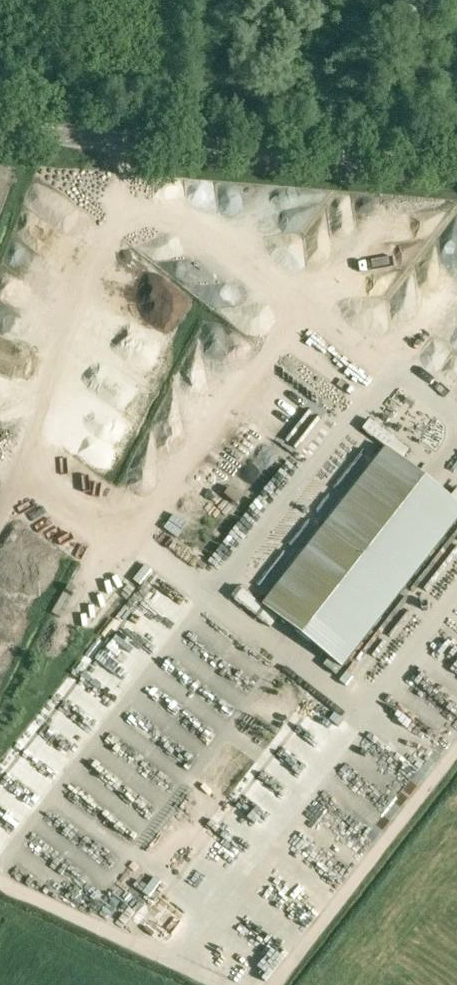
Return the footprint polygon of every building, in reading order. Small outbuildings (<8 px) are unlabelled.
[(343,227),(361,226),(359,201),(341,203),(343,227)] [(30,235),(18,248),(33,262),(46,248),(30,235)] [(411,451),(371,420),(364,429),(387,446),(404,460),(411,451)] [(94,450),(117,459),(126,435),(103,427),(94,450)] [(263,604),(279,617),(342,667),(456,520),(456,501),(452,497),(404,460),(387,446),(263,604)] [(263,604),(240,587),(232,597),(270,627),(279,617),(263,604)] [(96,673),(103,663),(91,654),(83,663),(96,673)]
